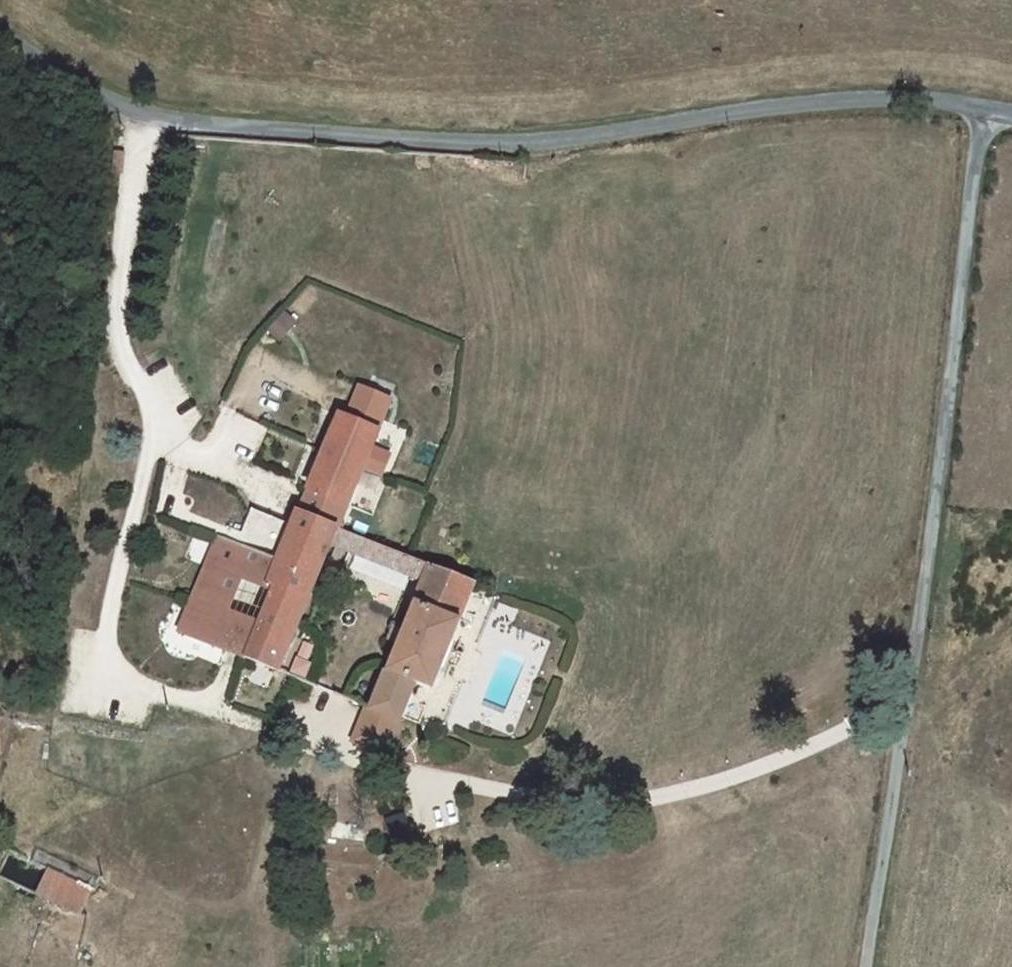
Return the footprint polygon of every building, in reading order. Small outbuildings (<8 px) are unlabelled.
[(120,156),(111,156),(110,176),(119,177),(120,156)] [(294,318),(278,336),(289,346),(305,328),(294,318)] [(188,638),(232,656),(245,624),(234,619),(250,581),(283,595),(316,608),(339,552),(346,534),(402,408),(370,394),(357,425),(350,422),(308,518),(306,518),(301,532),(261,515),(246,550),(227,542),(188,638)] [(346,534),(339,552),(432,590),(439,572),(346,534)] [(484,590),(439,572),(432,590),(380,717),(375,715),(362,747),(394,760),(407,727),(408,728),(423,690),(442,698),(471,628),(468,627),(484,590)] [(316,608),(283,595),(272,621),(305,634),(316,608)] [(305,634),(272,621),(267,633),(254,664),(287,678),(305,634)] [(267,633),(245,624),(232,656),(254,665),(254,664),(267,633)] [(107,892),(63,873),(49,903),(93,922),(107,892)]
